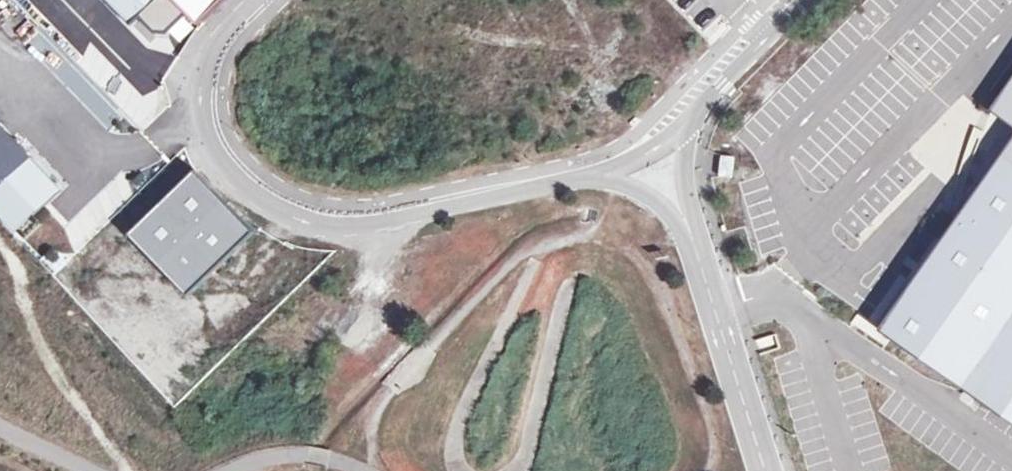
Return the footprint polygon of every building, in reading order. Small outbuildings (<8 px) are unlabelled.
[(133,25),(142,16),(157,32),(169,32),(188,13),(175,0),(108,0),(133,25)] [(188,13),(200,25),(226,0),(175,0),(188,13)] [(991,111),(1011,126),(1011,81),(991,111)] [(881,331),(1011,423),(1011,143),(881,331)] [(732,176),(735,155),(723,154),(720,175),(732,176)]
